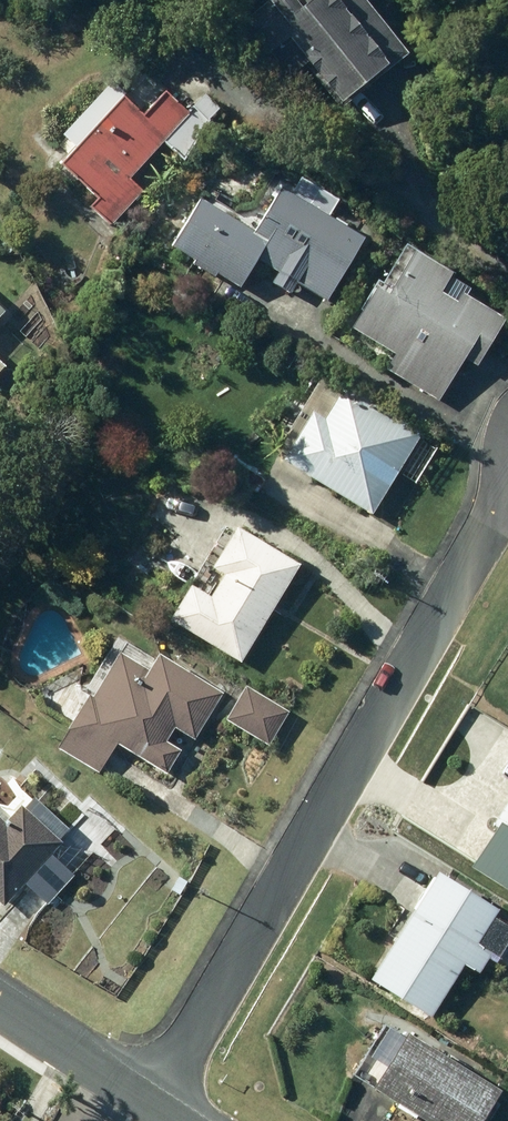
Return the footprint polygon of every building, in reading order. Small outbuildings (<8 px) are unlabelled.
[(155,8),(165,0),(148,0),(155,8)] [(236,24),(263,56),(267,53),(289,79),(303,66),(337,107),(405,51),(363,0),(265,0),(236,24)] [(121,95),(122,94),(110,82),(60,133),(73,146),(57,162),(94,198),(89,204),(109,224),(141,191),(126,177),(161,141),(179,159),(211,126),(191,107),(184,113),(163,92),(142,114),(121,95)] [(278,271),(271,282),(288,293),(294,283),(322,300),(361,237),(277,186),(250,231),(195,197),(164,248),(211,277),(214,273),(237,287),(255,257),(278,271)] [(349,328),(394,354),(384,370),(436,400),(461,357),(474,365),(502,317),(463,294),(467,288),(446,276),(448,272),(403,246),(378,289),(373,286),(349,328)] [(279,460),(370,513),(418,431),(339,385),(337,388),(317,377),(273,452),(281,456),(279,460)] [(186,583),(165,619),(239,662),(297,563),(234,526),(210,566),(221,572),(207,596),(186,583)] [(56,748),(97,773),(116,743),(164,773),(178,752),(163,743),(172,728),(190,739),(219,693),(156,653),(144,670),(118,654),(90,698),(88,697),(56,748)] [(243,686),(223,718),(267,745),(286,713),(243,686)] [(56,839),(66,828),(31,796),(20,809),(17,806),(2,823),(0,821),(0,905),(0,906),(20,883),(45,906),(72,875),(49,855),(60,843),(56,839)] [(465,865),(507,893),(507,799),(465,865)] [(434,870),(367,979),(427,1016),(460,963),(476,973),(489,953),(473,943),(495,908),(434,870)] [(396,1104),(395,1107),(411,1117),(413,1115),(423,1120),(479,1120),(497,1092),(401,1033),(368,1087),(396,1104)]
